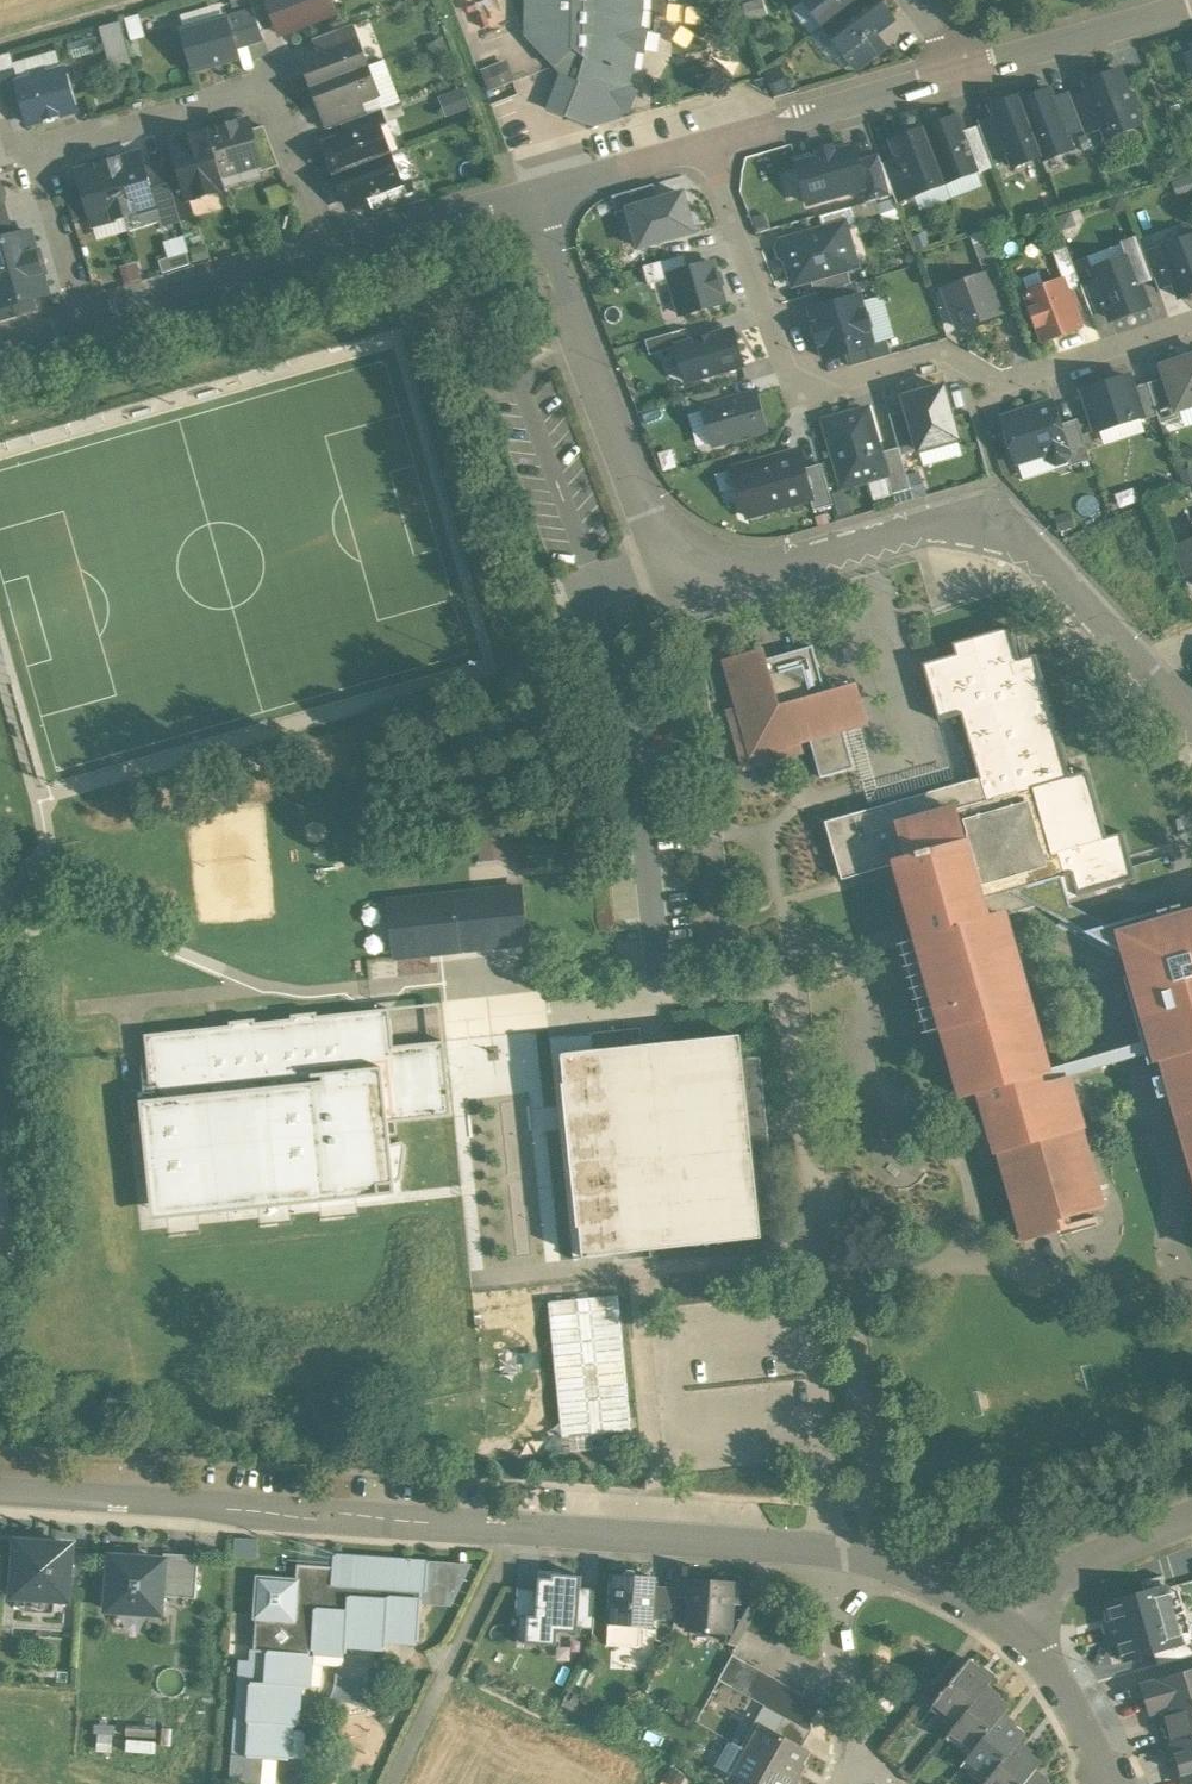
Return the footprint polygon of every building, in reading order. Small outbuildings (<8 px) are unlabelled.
[(253,11),(261,33),(276,27),(266,0),(249,0),(253,11)] [(276,27),(279,35),(331,15),(325,0),(266,0),(276,27)] [(525,38),(553,68),(555,66),(565,56),(582,68),(580,74),(625,92),(626,89),(632,70),(635,51),(644,53),(648,32),(638,30),(641,11),(642,0),(526,0),(525,38)] [(824,27),(859,0),(803,0),(824,27)] [(824,27),(847,56),(874,35),(891,21),(875,0),(859,0),(824,27)] [(253,11),(225,19),(234,49),(264,40),(261,33),(253,11)] [(225,19),(182,31),(193,70),(236,58),(234,49),(225,19)] [(350,26),(312,40),(317,54),(355,39),(350,26)] [(874,35),(847,56),(857,70),(885,48),(874,35)] [(355,39),(317,54),(302,59),(312,88),(366,67),(355,39)] [(582,68),(565,56),(555,66),(562,74),(561,76),(547,110),(592,128),(616,121),(621,109),(630,113),(637,93),(626,89),(625,92),(580,74),(582,68)] [(366,67),(312,88),(323,116),(361,102),(377,96),(366,67)] [(785,68),(768,74),(777,98),(794,91),(785,68)] [(46,70),(29,75),(30,80),(18,83),(16,84),(22,103),(28,125),(73,112),(61,71),(47,75),(46,70)] [(1,91),(6,108),(22,103),(16,84),(18,83),(14,71),(0,75),(0,88),(1,91)] [(1119,71),(1085,84),(1087,91),(1102,129),(1106,138),(1139,125),(1134,112),(1137,106),(1133,94),(1126,91),(1119,71)] [(447,116),(473,108),(467,90),(441,98),(447,116)] [(1021,101),(1020,101),(1041,157),(1040,157),(1042,161),(1072,150),(1067,137),(1052,99),(1049,90),(1021,101)] [(1087,91),(1070,98),(1082,131),(1084,136),(1102,129),(1087,91)] [(1068,93),(1052,99),(1067,137),(1082,131),(1070,98),(1068,93)] [(1019,96),(989,108),(993,117),(1007,154),(1012,168),(1040,157),(1041,157),(1020,101),(1021,101),(1019,96)] [(361,102),(323,116),(328,130),(341,125),(366,115),(361,102)] [(366,115),(341,125),(346,138),(346,139),(378,127),(378,128),(387,125),(381,110),(366,115)] [(993,117),(977,122),(980,129),(992,160),(1007,154),(993,117)] [(958,118),(924,130),(944,184),(976,172),(977,171),(964,135),(958,118)] [(247,123),(208,134),(220,175),(257,165),(258,164),(249,131),(247,123)] [(279,167),(263,127),(249,131),(258,164),(257,165),(260,173),(279,167)] [(346,138),(324,146),(329,159),(325,164),(329,174),(335,175),(388,155),(378,128),(378,127),(346,139),(346,138)] [(964,135),(977,171),(976,172),(976,174),(994,167),(992,160),(980,129),(964,135)] [(924,130),(891,143),(897,160),(898,160),(911,196),(913,196),(944,184),(924,130)] [(208,134),(172,144),(181,177),(187,199),(189,199),(224,189),(220,175),(208,134)] [(817,155),(796,162),(808,205),(861,190),(863,189),(855,162),(850,146),(832,151),(831,148),(817,152),(817,155)] [(139,154),(108,163),(123,218),(154,209),(143,169),(139,154)] [(388,155),(335,175),(335,176),(332,181),(335,189),(341,190),(347,208),(370,200),(401,188),(400,186),(388,155)] [(878,156),(855,162),(863,189),(861,190),(865,203),(893,195),(882,166),(878,156)] [(897,160),(882,166),(896,204),(914,198),(913,196),(911,196),(898,160),(897,160)] [(108,163),(77,171),(81,188),(89,215),(93,226),(123,218),(108,163)] [(162,163),(143,169),(154,209),(173,203),(174,203),(167,181),(162,163)] [(181,177),(167,181),(174,203),(173,203),(179,222),(194,217),(189,199),(187,199),(181,177)] [(401,188),(370,200),(375,215),(416,203),(409,182),(400,186),(401,188)] [(652,185),(611,197),(616,214),(628,211),(627,210),(657,201),(652,185)] [(89,215),(81,188),(64,192),(72,220),(89,215)] [(657,201),(627,210),(628,211),(639,249),(693,233),(682,194),(657,201)] [(821,217),(825,231),(843,226),(845,225),(844,227),(856,224),(852,208),(821,217)] [(0,216),(0,241),(11,237),(5,214),(0,216)] [(787,261),(794,286),(811,281),(848,270),(856,268),(845,231),(844,227),(843,226),(825,231),(780,244),(777,250),(780,259),(785,261),(787,261)] [(1188,228),(1179,232),(1178,240),(1178,242),(1162,248),(1160,249),(1174,285),(1179,298),(1191,293),(1191,232),(1188,228)] [(37,263),(29,233),(0,241),(0,274),(37,263)] [(1138,239),(1121,245),(1126,258),(1128,258),(1138,284),(1153,278),(1143,250),(1138,239)] [(986,240),(973,245),(984,275),(988,285),(1001,280),(986,240)] [(1160,244),(1143,250),(1153,278),(1158,290),(1174,285),(1160,249),(1162,248),(1160,244)] [(1065,248),(1052,253),(1062,280),(1067,294),(1081,288),(1065,248)] [(1126,258),(1092,271),(1096,282),(1106,309),(1111,320),(1146,307),(1138,284),(1128,258),(1126,258)] [(651,288),(671,283),(669,274),(688,269),(685,259),(646,269),(651,288)] [(0,274),(0,308),(31,299),(46,294),(37,263),(0,274)] [(688,269),(669,274),(671,283),(681,316),(722,304),(711,263),(688,269)] [(852,284),(848,270),(811,281),(815,295),(827,292),(852,284)] [(984,275),(945,290),(959,329),(999,314),(988,285),(984,275)] [(1062,280),(1025,295),(1027,300),(1026,303),(1032,320),(1035,322),(1043,342),(1080,327),(1067,294),(1062,280)] [(1096,282),(1081,288),(1091,315),(1106,309),(1096,282)] [(852,284),(827,292),(831,305),(859,297),(855,284),(852,284)] [(831,305),(810,311),(824,359),(845,353),(872,345),(859,297),(831,305)] [(0,308),(0,322),(35,312),(31,299),(0,308)] [(686,329),(645,341),(649,356),(676,348),(676,347),(690,343),(686,329)] [(712,339),(709,338),(690,343),(676,347),(676,348),(685,382),(710,375),(713,376),(727,372),(728,370),(742,366),(732,334),(712,339)] [(872,345),(845,353),(849,367),(890,355),(886,341),(872,345)] [(1161,367),(1175,411),(1191,406),(1191,357),(1161,367)] [(1128,378),(1083,392),(1095,431),(1139,417),(1141,416),(1132,389),(1128,378)] [(1147,384),(1132,389),(1141,416),(1139,417),(1141,421),(1157,416),(1147,384)] [(942,387),(903,399),(907,410),(918,451),(957,440),(942,387)] [(718,389),(691,397),(695,411),(701,409),(722,403),(718,389)] [(722,403),(701,409),(711,446),(766,430),(755,393),(722,403)] [(1051,402),(1001,418),(1016,464),(1046,454),(1048,461),(1055,464),(1064,462),(1067,456),(1068,454),(1059,426),(1051,402)] [(879,453),(867,409),(823,422),(842,488),(886,476),(886,475),(879,453)] [(907,410),(888,415),(898,448),(900,457),(918,451),(907,410)] [(1090,461),(1077,420),(1059,426),(1068,454),(1067,456),(1070,467),(1090,461)] [(898,448),(879,453),(886,475),(886,476),(891,495),(909,490),(900,457),(898,448)] [(798,452),(734,471),(748,519),(813,500),(804,469),(798,452)] [(832,504),(820,465),(804,469),(813,500),(816,509),(832,504)] [(1188,544),(1172,551),(1183,577),(1191,573),(1191,555),(1188,544)] [(1038,666),(1016,673),(1013,665),(1020,663),(1009,627),(952,644),(955,655),(922,664),(939,722),(961,716),(979,778),(825,823),(842,880),(896,864),(912,919),(918,918),(923,937),(902,943),(927,1034),(944,1030),(963,1096),(981,1091),(985,1105),(983,1106),(997,1152),(1010,1148),(1069,1131),(1082,1127),(1068,1081),(1041,1089),(1040,1085),(1037,1075),(1048,1071),(1048,1070),(1035,1025),(1024,1028),(1021,1019),(1032,1016),(1019,970),(1008,973),(1006,965),(1016,961),(1003,916),(997,895),(1071,874),(1077,895),(1078,896),(1135,880),(1122,833),(1106,838),(1087,772),(1070,777),(1038,666)] [(812,647),(764,661),(762,655),(761,655),(760,653),(727,662),(728,665),(727,665),(743,719),(732,722),(745,767),(746,768),(790,755),(787,744),(809,738),(820,779),(854,769),(846,737),(833,696),(834,696),(833,693),(826,695),(812,647)] [(861,685),(833,693),(834,696),(846,737),(873,728),(861,685)] [(508,857),(504,831),(476,836),(480,861),(508,857)] [(28,837),(17,839),(22,868),(30,866),(33,866),(28,837)] [(1180,906),(1107,927),(1070,906),(1067,898),(1077,895),(1071,874),(997,895),(1003,916),(1036,907),(1059,919),(1056,925),(1112,956),(1115,950),(1139,963),(1129,981),(1146,1041),(1147,1043),(1168,1037),(1171,1048),(1174,1058),(1178,1072),(1153,1079),(1159,1100),(1172,1096),(1191,1168),(1191,914),(1183,916),(1180,906)] [(519,888),(389,903),(395,958),(525,943),(519,888)] [(229,1027),(145,1036),(152,1100),(139,1102),(152,1220),(396,1194),(394,1184),(400,1180),(403,1175),(405,1148),(404,1143),(398,1142),(390,1145),(388,1123),(452,1117),(443,1042),(393,1047),(389,1010),(317,1018),(317,1013),(291,1015),(291,1021),(256,1024),(255,1020),(229,1022),(229,1027)] [(641,1028),(551,1038),(557,1091),(573,1258),(758,1240),(756,1221),(777,1218),(759,1058),(739,1060),(737,1036),(643,1046),(641,1028)] [(1146,1041),(1048,1070),(1048,1071),(1037,1075),(1040,1085),(1145,1055),(1171,1048),(1168,1037),(1147,1043),(1146,1041)] [(1171,1048),(1145,1055),(1148,1065),(1174,1058),(1171,1048)] [(1069,1131),(1010,1148),(1013,1157),(1002,1160),(1022,1229),(1021,1230),(1025,1241),(1058,1231),(1061,1230),(1058,1219),(1068,1216),(1103,1206),(1083,1137),(1072,1140),(1069,1131)] [(1068,1216),(1058,1219),(1061,1230),(1058,1231),(1060,1237),(1071,1234),(1068,1225),(1070,1224),(1068,1216)] [(1070,1224),(1068,1225),(1071,1234),(1097,1226),(1095,1217),(1070,1224)] [(547,1308),(561,1441),(630,1434),(617,1301),(547,1308)] [(234,1553),(257,1555),(258,1541),(235,1539),(234,1553)] [(16,1543),(15,1562),(8,1562),(9,1548),(0,1548),(0,1585),(6,1586),(7,1575),(14,1575),(13,1597),(67,1601),(71,1546),(16,1543)] [(198,1557),(163,1554),(163,1561),(161,1597),(195,1599),(198,1557)] [(297,1565),(296,1579),(256,1576),(253,1621),(256,1621),(254,1651),(251,1650),(250,1652),(254,1653),(254,1662),(243,1662),(238,1734),(234,1734),(231,1783),(260,1783),(262,1759),(288,1761),(290,1727),(295,1728),(298,1689),(307,1689),(309,1655),(309,1651),(312,1652),(346,1655),(346,1645),(385,1648),(386,1640),(418,1642),(421,1600),(422,1592),(427,1593),(429,1563),(427,1562),(427,1564),(335,1557),(336,1556),(333,1556),(333,1567),(297,1565)] [(149,1559),(126,1557),(125,1559),(111,1558),(107,1610),(160,1614),(161,1597),(163,1561),(149,1560),(149,1559)] [(468,1566),(429,1563),(427,1593),(422,1592),(421,1600),(449,1603),(468,1566)] [(634,1572),(626,1572),(621,1577),(611,1576),(609,1618),(620,1618),(627,1626),(640,1627),(652,1628),(653,1619),(655,1588),(655,1579),(639,1578),(634,1572)] [(578,1629),(581,1589),(581,1576),(553,1575),(553,1579),(538,1578),(538,1590),(536,1618),(518,1617),(517,1645),(556,1647),(556,1632),(578,1633),(578,1629)] [(1161,1576),(1141,1582),(1144,1594),(1165,1588),(1161,1576)] [(732,1585),(692,1582),(691,1584),(690,1600),(688,1630),(706,1631),(706,1633),(710,1633),(710,1631),(727,1633),(728,1633),(730,1603),(737,1603),(739,1587),(732,1586),(732,1585)] [(691,1584),(677,1583),(676,1590),(677,1590),(676,1597),(690,1600),(691,1584)] [(676,1590),(655,1588),(653,1619),(675,1620),(677,1599),(676,1599),(676,1597),(677,1590),(676,1590)] [(1144,1594),(1107,1604),(1113,1623),(1103,1626),(1108,1643),(1117,1640),(1123,1659),(1153,1651),(1181,1643),(1180,1641),(1165,1588),(1144,1594)] [(536,1618),(538,1590),(517,1589),(515,1617),(518,1617),(536,1618)] [(581,1589),(578,1629),(594,1630),(596,1589),(581,1589)] [(737,1603),(730,1603),(728,1633),(727,1633),(726,1644),(737,1647),(757,1611),(743,1604),(737,1603)] [(608,1646),(639,1647),(640,1627),(627,1626),(620,1618),(609,1618),(608,1646)] [(1153,1651),(1157,1665),(1191,1655),(1191,1638),(1180,1641),(1181,1643),(1153,1651)] [(744,1662),(732,1655),(718,1680),(730,1687),(744,1662)] [(954,1656),(936,1678),(948,1687),(965,1665),(954,1656)] [(948,1687),(929,1711),(952,1730),(985,1688),(992,1679),(969,1661),(965,1665),(948,1687)] [(757,1669),(744,1662),(730,1687),(743,1694),(757,1669)] [(769,1676),(757,1669),(743,1694),(755,1701),(769,1676)] [(1143,1685),(1151,1712),(1163,1708),(1172,1741),(1191,1736),(1191,1671),(1143,1685)] [(782,1683),(769,1676),(755,1701),(768,1708),(782,1683)] [(782,1683),(768,1708),(780,1715),(794,1690),(782,1683)] [(1008,1707),(985,1688),(952,1730),(945,1739),(968,1757),(1000,1716),(1008,1707)] [(807,1697),(794,1690),(780,1715),(784,1717),(793,1722),(807,1697)] [(819,1704),(807,1697),(793,1722),(805,1729),(819,1704)] [(1000,1716),(968,1757),(961,1766),(983,1783),(984,1783),(1016,1744),(1024,1735),(1000,1716)] [(793,1722),(784,1717),(776,1733),(801,1747),(810,1732),(805,1729),(793,1722)] [(776,1733),(755,1722),(741,1748),(794,1778),(809,1752),(801,1747),(776,1733)] [(1172,1741),(1179,1764),(1191,1761),(1191,1736),(1172,1741)] [(1016,1744),(984,1783),(1023,1783),(1032,1772),(1040,1763),(1016,1744)] [(741,1748),(726,1773),(745,1783),(791,1783),(794,1778),(741,1748)] [(1179,1764),(1185,1783),(1191,1783),(1191,1761),(1179,1764)] [(1032,1772),(1023,1783),(1048,1783),(1032,1772)]
